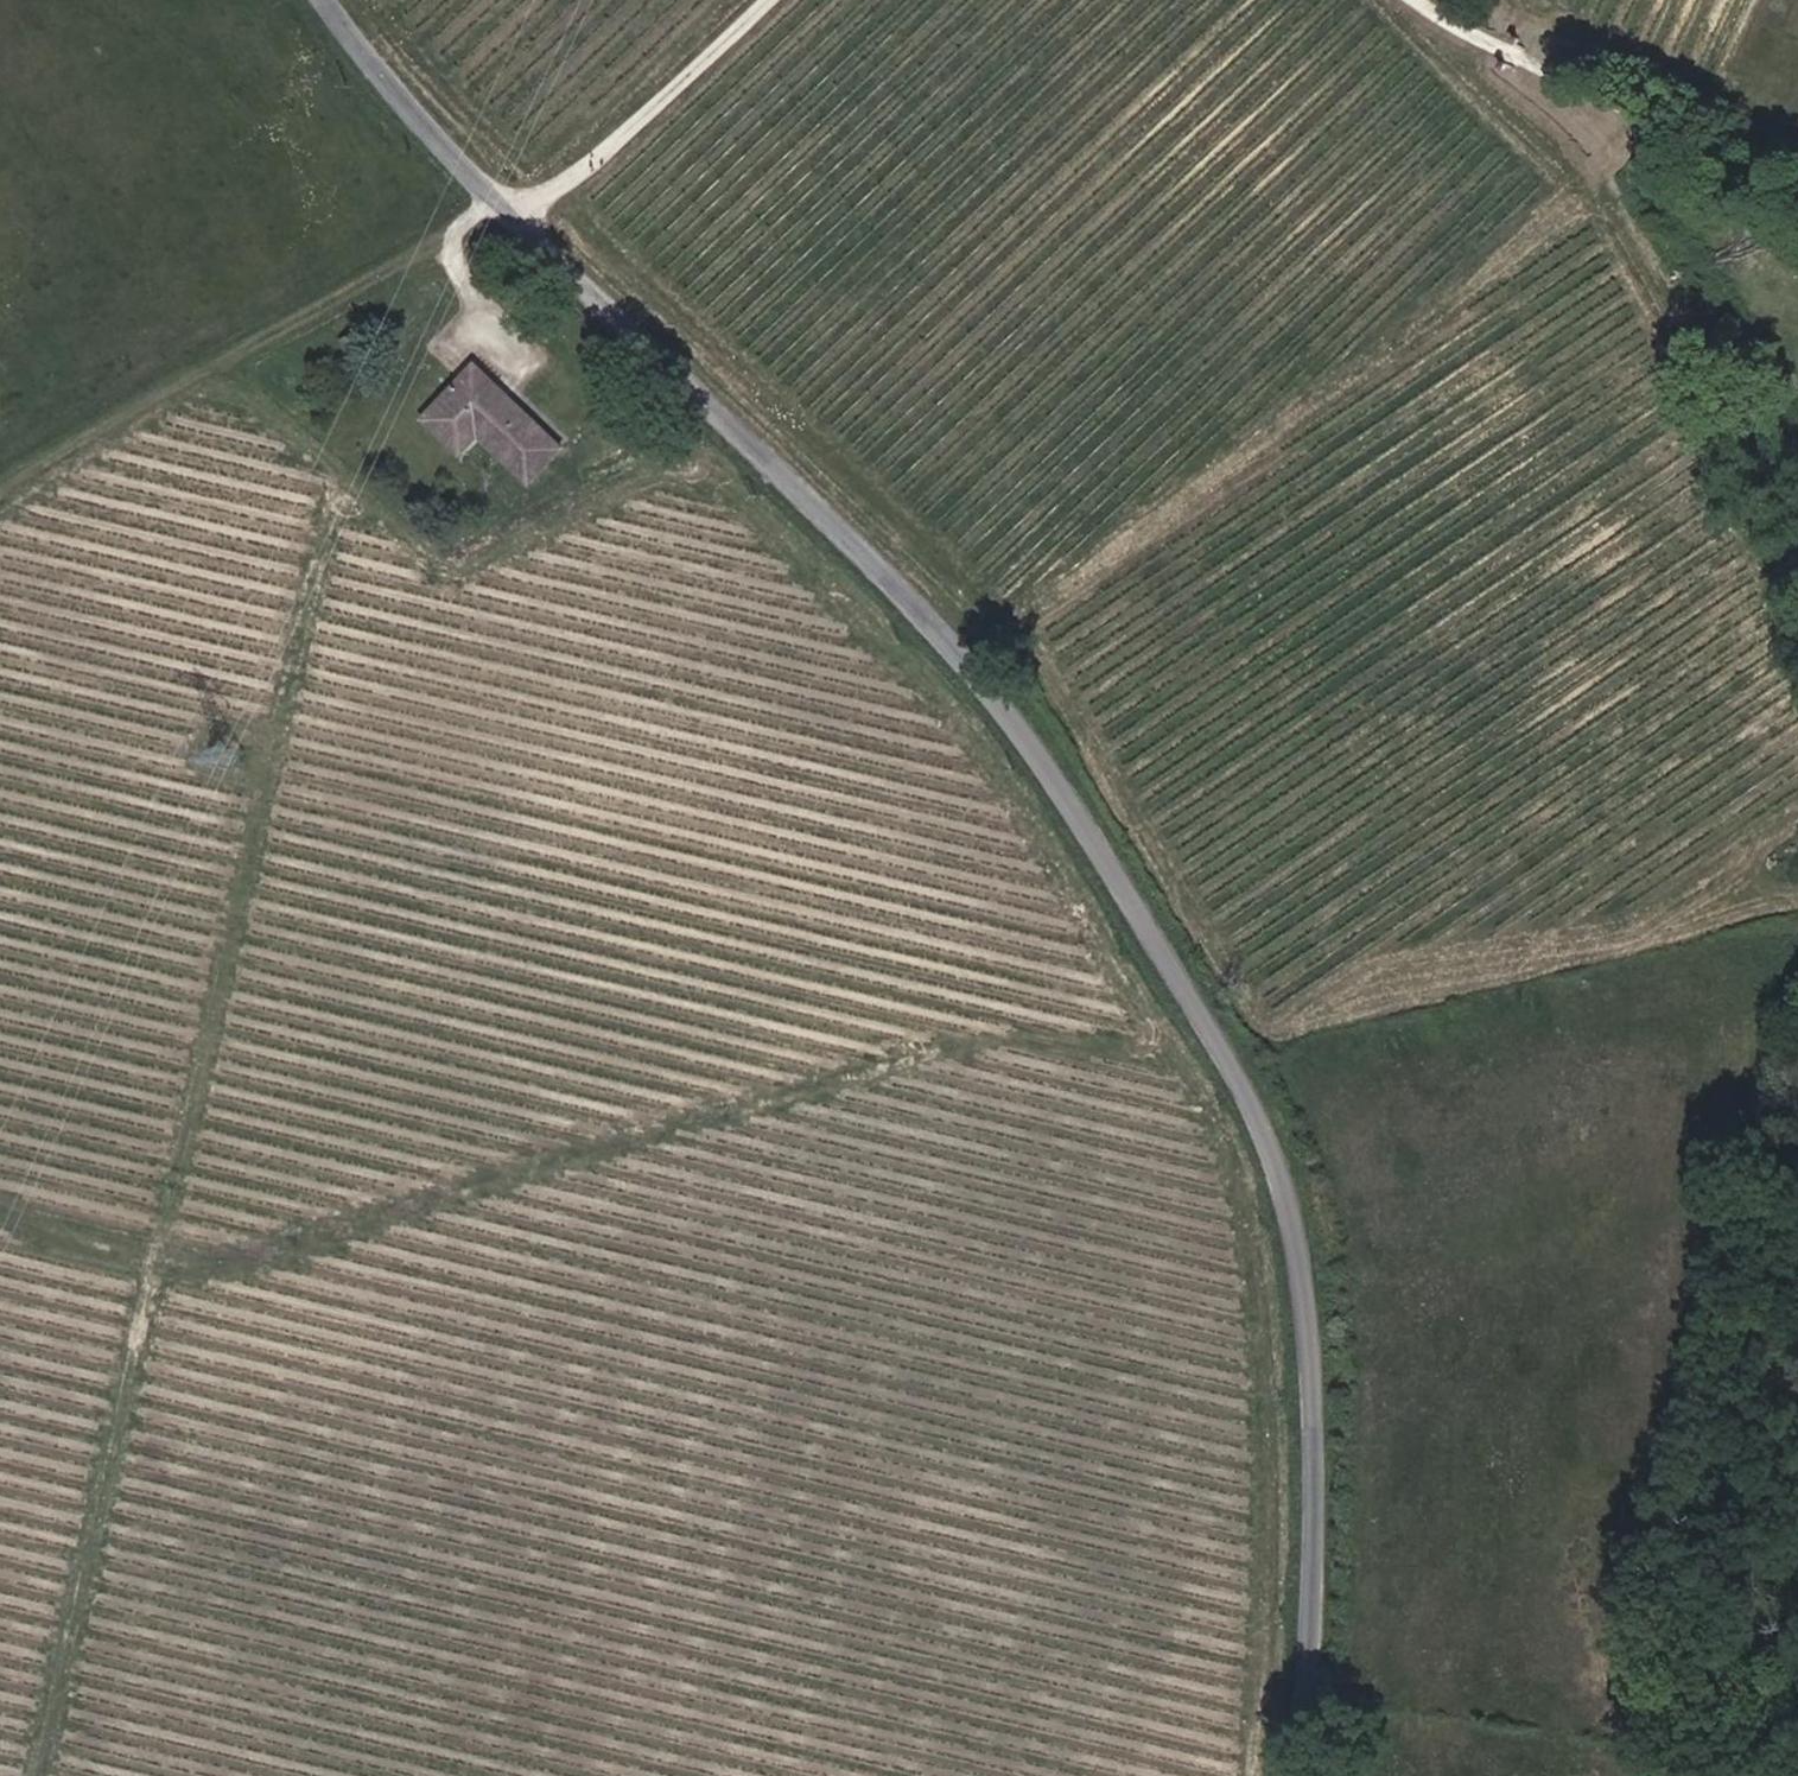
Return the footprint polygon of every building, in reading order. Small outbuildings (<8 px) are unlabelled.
[(564,448),(476,365),(425,418),(462,454),(480,434),(530,484),(564,448)]
